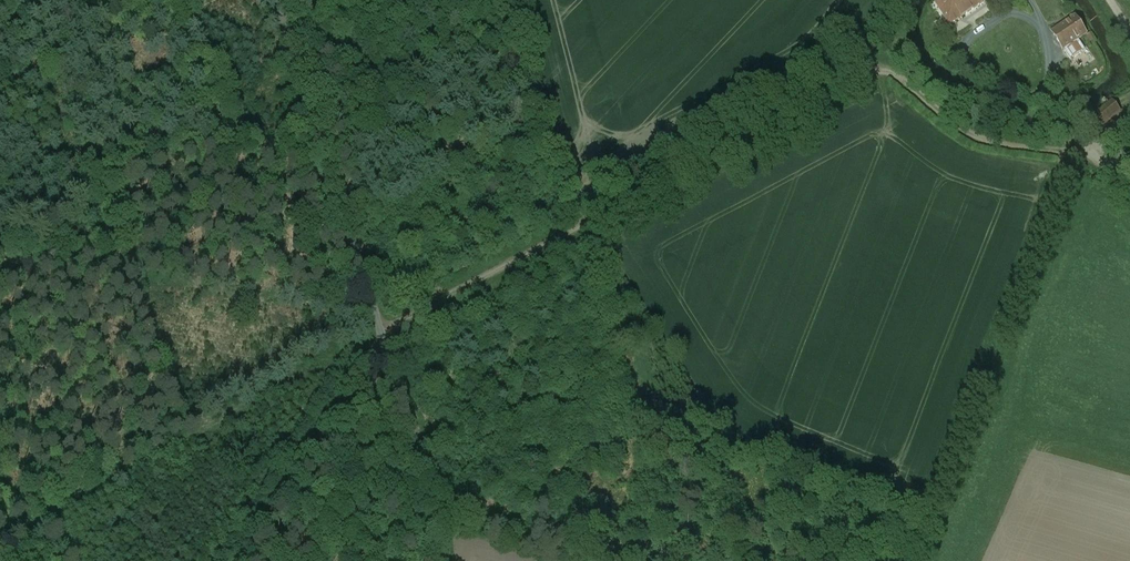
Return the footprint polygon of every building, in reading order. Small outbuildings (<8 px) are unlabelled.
[(937,5),(950,26),(984,4),(981,0),(945,0),(937,5)] [(1076,18),(1052,34),(1069,60),(1091,46),(1085,37),(1087,35),(1076,18)] [(1112,102),(1084,124),(1093,135),(1121,113),(1112,102)]
